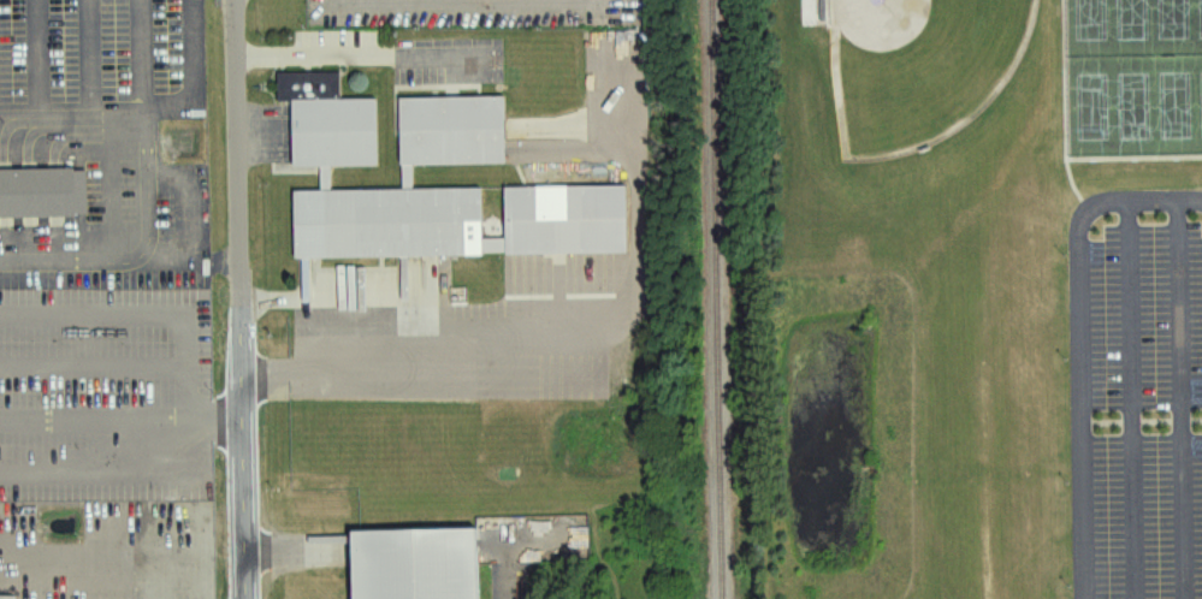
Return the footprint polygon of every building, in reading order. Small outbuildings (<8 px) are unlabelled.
[(328,190),(328,173),(328,166),(300,166),(300,99),(284,100),(283,72),(345,71),(347,76),(347,99),(381,97),(383,165),(338,166),(338,190),(409,189),(408,136),(408,131),(408,96),(452,96),(467,95),(485,95),(487,95),(509,95),(509,118),(510,162),(420,164),(421,189),(487,188),(487,237),(511,237),(511,185),(526,185),(633,184),(634,251),(513,253),(513,250),(509,250),(487,250),(487,254),(460,254),(404,254),(391,255),(386,255),(327,255),(308,255),(306,255),(302,255),(302,190),(328,190)] [(82,218),(82,170),(0,169),(0,219),(82,218)] [(482,528),(484,598),(361,598),(361,580),(360,530),(368,530),(482,528)]
